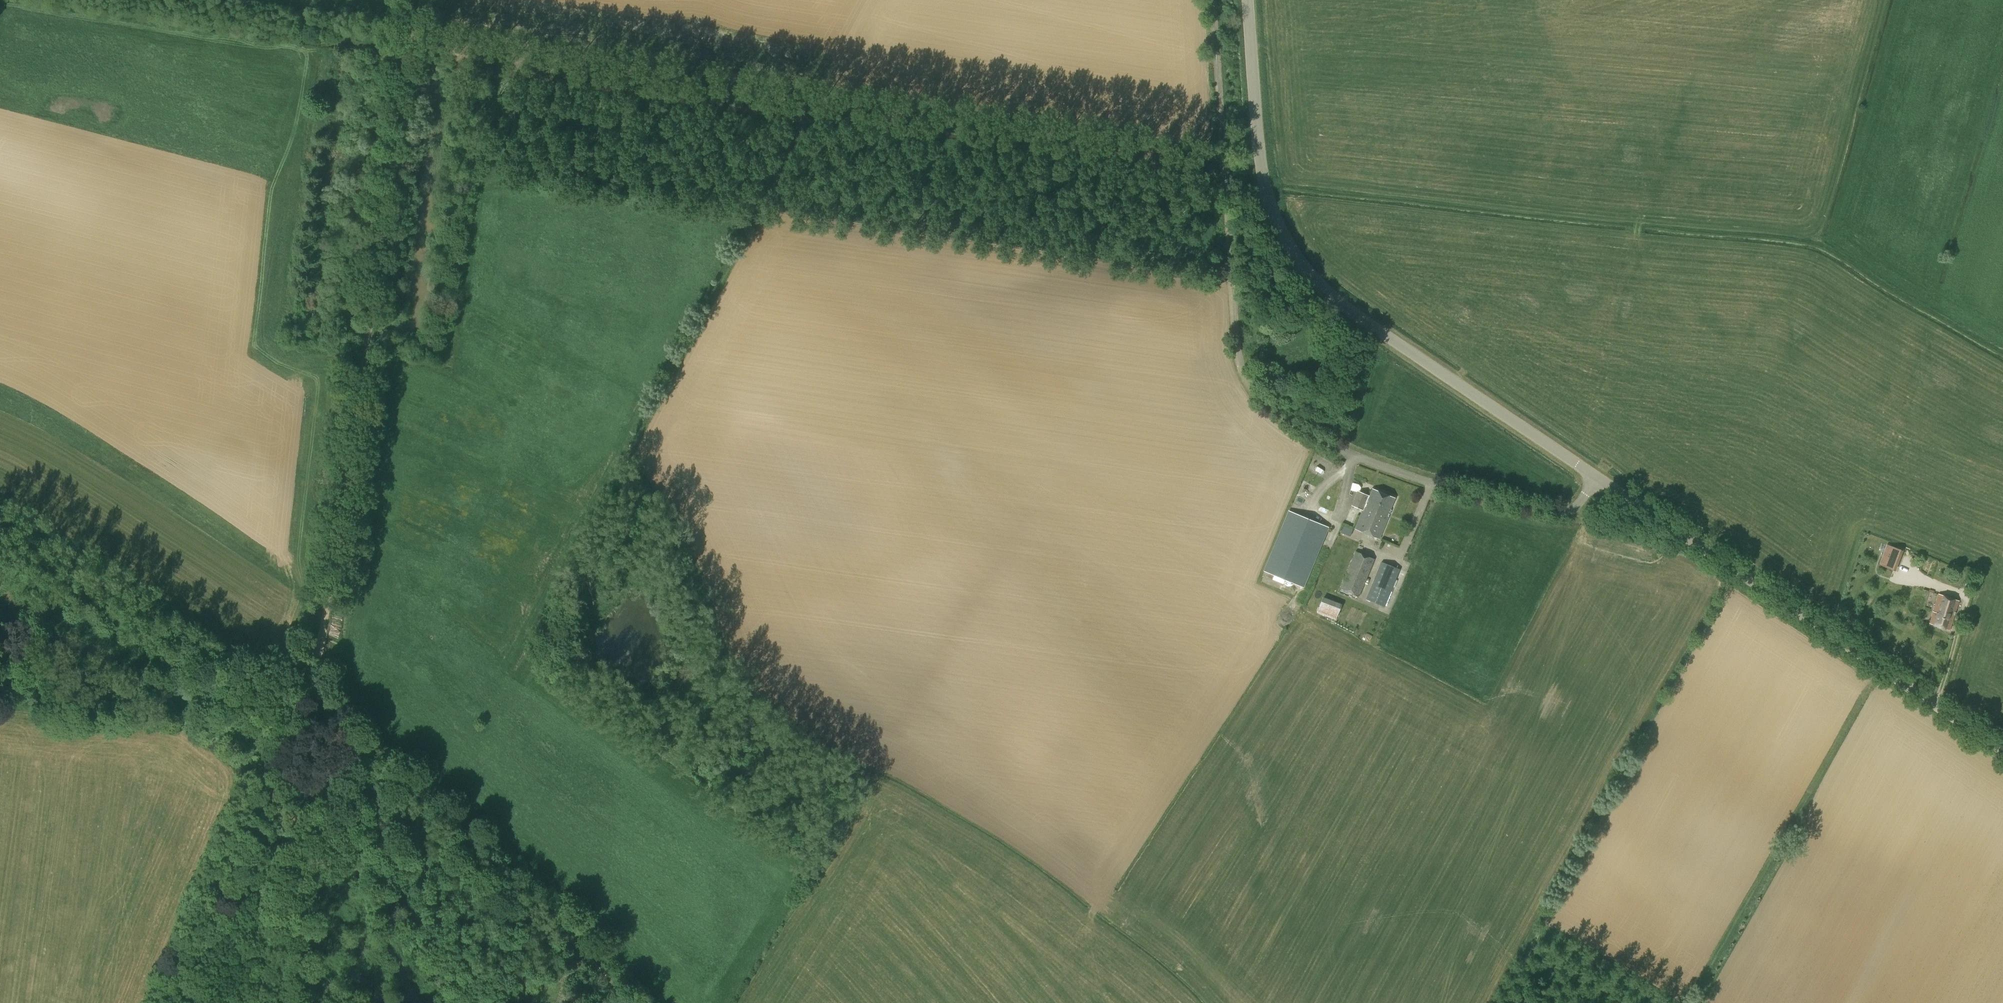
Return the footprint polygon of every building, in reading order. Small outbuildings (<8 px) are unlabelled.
[(1395,498),(1373,489),(1369,497),(1357,492),(1352,506),(1363,511),(1355,529),(1379,539),(1391,510),(1390,509),(1395,498)] [(1304,588),(1329,527),(1289,510),(1264,571),(1304,588)] [(1895,571),(1903,551),(1886,544),(1878,565),(1895,571)] [(1359,596),(1375,559),(1356,551),(1340,588),(1359,596)] [(1385,607),(1400,569),(1381,561),(1366,599),(1385,607)] [(1949,629),(1958,600),(1938,594),(1929,623),(1949,629)]
